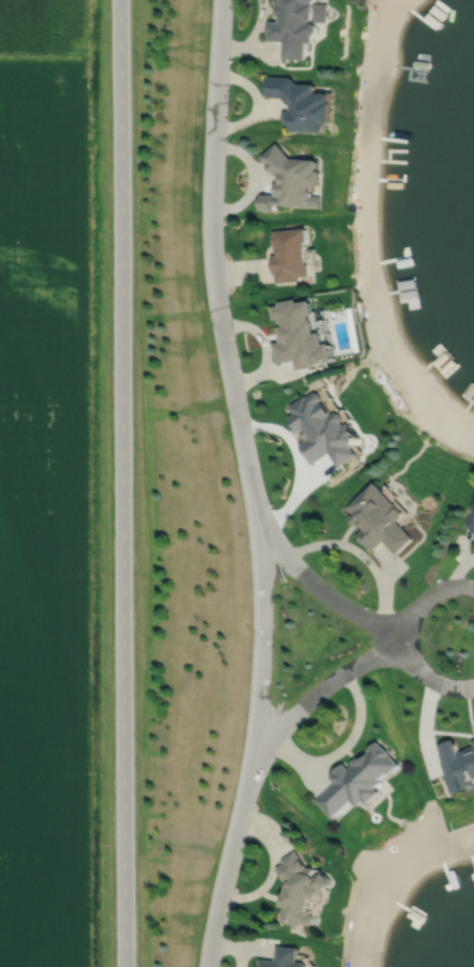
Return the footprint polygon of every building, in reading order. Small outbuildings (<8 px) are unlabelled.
[(281,3),(278,3),(278,13),(280,13),(280,19),(270,19),(268,32),(270,32),(270,38),(284,39),(284,56),(306,57),(307,40),(313,40),(314,32),(317,29),(317,24),(315,21),(315,19),(326,20),(327,2),(311,1),(311,0),(281,0),(281,3)] [(268,75),(268,88),(269,88),(269,96),(282,96),(288,103),(289,102),(290,103),(290,109),(285,109),(284,120),(290,120),(289,129),(322,130),(322,128),(324,127),(324,122),(323,120),(331,121),(332,101),(329,101),(330,94),(328,93),(328,91),(314,90),(315,82),(297,82),(291,76),(268,75)] [(263,156),(278,142),(290,156),(317,158),(317,169),(321,169),(320,185),(309,184),(308,188),(310,190),(310,195),(308,196),(307,205),(281,204),(282,196),(276,196),(277,185),(278,185),(278,179),(281,179),(282,173),(277,173),(263,156)] [(306,227),(274,230),(276,249),(279,248),(280,254),(273,255),(275,273),(277,273),(277,282),(300,280),(300,276),(310,275),(309,262),(306,263),(304,241),(307,241),(306,227)] [(310,300),(297,302),(296,299),(280,302),(281,305),(273,306),(275,319),(279,318),(280,323),(284,323),(285,327),(281,327),(284,341),(275,343),(277,356),(279,356),(280,363),(296,360),(298,369),(316,366),(315,364),(334,361),(331,343),(324,344),(322,332),(315,333),(312,319),(310,320),(309,314),(312,313),(310,300)] [(292,406),(296,414),(291,417),(296,425),(294,426),(299,434),(303,431),(309,440),(302,444),(313,462),(330,451),(340,466),(357,455),(353,448),(362,443),(349,423),(346,425),(337,412),(332,415),(323,401),(322,400),(323,397),(320,392),(316,392),(308,397),(308,396),(292,406)] [(375,482),(348,508),(355,516),(350,520),(357,527),(362,523),(366,527),(358,535),(366,543),(368,541),(375,549),(384,541),(396,554),(413,539),(397,521),(404,514),(375,482)] [(440,743),(444,751),(442,752),(445,759),(443,760),(456,790),(471,789),(473,788),(473,745),(461,750),(456,737),(440,743)] [(379,739),(385,746),(386,744),(393,751),(392,752),(402,763),(393,771),(391,770),(383,778),(385,780),(378,786),(383,790),(371,802),(367,798),(360,804),(354,798),(335,816),(319,799),(337,781),(331,775),(335,771),(344,761),(350,767),(355,763),(353,761),(360,755),(363,758),(370,750),(369,749),(379,739)] [(298,849),(283,859),(286,863),(279,867),(290,884),(285,905),(286,905),(283,919),(287,920),(288,922),(293,923),(295,922),(299,923),(300,921),(315,924),(318,921),(320,916),(317,913),(320,911),(321,903),(327,900),(329,888),(328,887),(335,883),(327,871),(324,873),(321,869),(318,868),(317,867),(311,866),(306,859),(305,860),(298,849)] [(277,959),(261,958),(261,966),(259,966),(313,966),(308,961),(300,961),(301,947),(278,945),(277,959)]
